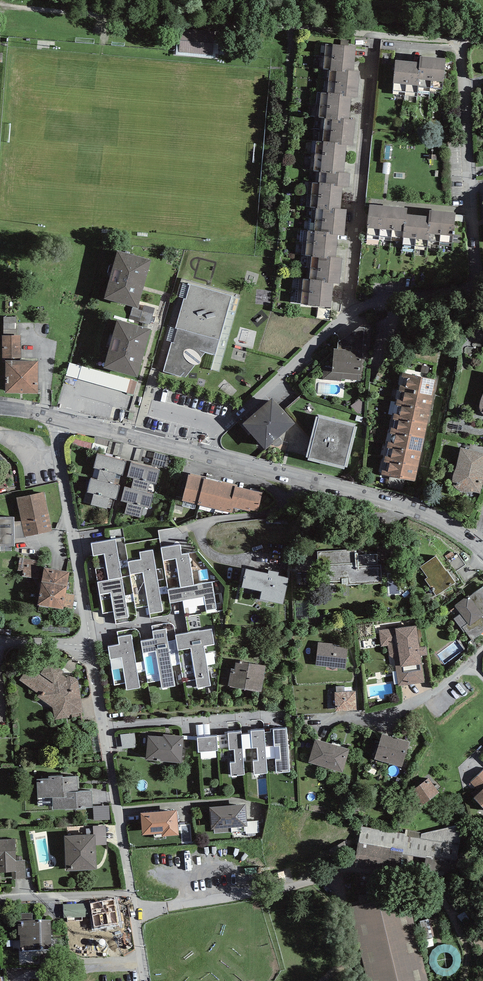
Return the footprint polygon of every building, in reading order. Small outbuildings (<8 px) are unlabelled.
[(216,31),(183,29),(182,51),(215,53),(216,31)] [(318,281),(313,280),(311,303),(332,306),(334,282),(341,282),(343,262),(334,261),(336,233),(346,234),(348,211),(340,211),(343,186),(351,187),(352,175),(349,175),(351,149),(357,150),(360,122),(354,121),(356,100),(363,100),(366,74),(360,73),(362,47),(337,45),(334,73),(341,74),(339,96),(332,95),(329,119),(335,120),(333,144),(327,143),(323,173),(329,174),(328,184),(323,184),(320,207),(327,208),(324,233),(317,232),(314,256),(321,257),(318,281)] [(423,63),(399,62),(398,84),(423,87),(424,80),(447,81),(449,61),(424,59),(423,63)] [(411,208),(373,206),(372,225),(405,228),(405,236),(428,238),(428,230),(460,232),(461,213),(431,211),(430,217),(411,216),(411,208)] [(153,262),(122,254),(109,299),(141,308),(153,262)] [(232,294),(189,282),(165,369),(185,375),(205,351),(216,353),(232,294)] [(6,319),(6,330),(17,330),(18,320),(6,319)] [(153,332),(121,323),(107,370),(139,379),(153,332)] [(334,349),(334,366),(323,379),(365,380),(366,351),(370,351),(372,324),(363,324),(337,344),(337,349),(334,349)] [(22,334),(3,334),(3,361),(6,361),(6,358),(22,358),(22,334)] [(230,357),(244,360),(246,353),(232,350),(230,357)] [(22,358),(6,358),(6,361),(6,391),(39,390),(39,358),(22,358)] [(68,378),(136,396),(139,383),(72,365),(68,378)] [(437,380),(403,373),(382,474),(417,481),(437,380)] [(295,420),(272,394),(243,420),(266,445),(295,420)] [(358,425),(321,415),(310,459),(347,468),(358,425)] [(464,448),(455,490),(481,496),(482,486),(482,452),(464,448)] [(126,460),(98,453),(94,466),(100,468),(98,478),(90,476),(87,490),(93,492),(91,503),(107,507),(109,496),(116,497),(120,485),(113,484),(116,471),(123,473),(126,460)] [(159,469),(131,461),(127,475),(134,477),(132,487),(124,485),(121,499),(127,500),(124,513),(141,516),(143,505),(149,506),(153,493),(147,492),(149,481),(156,483),(159,469)] [(263,489),(188,470),(181,498),(232,511),(234,505),(250,509),(251,507),(258,509),(263,489)] [(45,489),(17,496),(22,521),(50,514),(45,489)] [(0,517),(0,547),(18,547),(18,539),(30,539),(30,522),(18,522),(18,518),(0,517)] [(116,537),(91,541),(102,612),(114,611),(115,618),(129,616),(116,537)] [(180,543),(161,546),(168,587),(194,583),(188,552),(182,553),(180,543)] [(149,605),(150,612),(163,610),(153,549),(140,551),(141,558),(128,560),(136,607),(149,605)] [(357,549),(317,551),(318,565),(322,565),(323,581),(342,580),(342,584),(382,582),(381,563),(378,564),(377,553),(358,554),(357,549)] [(435,555),(420,565),(428,576),(425,578),(436,596),(456,581),(448,568),(447,570),(435,555)] [(43,562),(22,558),(19,576),(40,579),(43,562)] [(268,570),(245,565),(241,584),(263,589),(261,597),(281,602),(287,575),(278,573),(279,569),(268,567),(268,570)] [(75,571),(47,567),(41,608),(73,612),(75,597),(71,596),(75,571)] [(168,587),(170,601),(204,595),(207,608),(217,607),(212,580),(194,583),(168,587)] [(454,604),(461,612),(455,616),(472,639),(482,630),(482,615),(482,614),(482,613),(482,584),(470,594),(469,593),(454,604)] [(417,624),(378,630),(381,646),(388,645),(389,654),(396,657),(399,684),(425,681),(421,654),(428,653),(427,645),(419,647),(417,624)] [(153,637),(141,639),(148,681),(161,679),(162,686),(175,684),(165,627),(152,630),(153,637)] [(176,633),(184,680),(196,678),(197,685),(211,683),(204,645),(214,643),(212,628),(176,633)] [(108,644),(114,684),(125,682),(126,688),(140,686),(131,633),(119,635),(120,642),(108,644)] [(349,647),(323,646),(322,668),(349,669),(349,647)] [(39,657),(21,684),(56,708),(57,720),(85,719),(84,687),(39,657)] [(235,667),(231,667),(228,683),(262,689),(266,664),(236,659),(235,667)] [(356,690),(335,691),(336,709),(357,708),(356,690)] [(226,734),(198,737),(199,749),(235,747),(236,760),(231,761),(232,773),(244,773),(242,747),(257,746),(258,759),(253,759),(254,772),(267,771),(265,746),(279,745),(280,756),(274,757),(275,771),(291,770),(288,726),(269,727),(270,731),(266,731),(265,727),(247,729),(247,732),(241,733),(241,730),(225,731),(226,734)] [(163,735),(148,734),(146,757),(181,760),(184,734),(163,733),(163,735)] [(123,736),(124,750),(138,749),(136,734),(123,736)] [(412,742),(387,735),(380,760),(405,766),(412,742)] [(353,750),(320,741),(314,763),(347,773),(353,750)] [(471,781),(481,791),(474,797),(482,806),(482,768),(471,781)] [(77,774),(37,777),(38,795),(51,794),(52,807),(92,805),(91,788),(78,789),(77,774)] [(441,789),(427,775),(411,791),(425,804),(441,789)] [(246,803),(210,805),(211,828),(247,826),(246,803)] [(111,807),(95,808),(96,822),(112,821),(111,807)] [(176,808),(141,811),(143,832),(161,831),(162,834),(178,833),(176,808)] [(361,825),(358,841),(403,850),(403,853),(426,856),(423,873),(442,875),(456,868),(463,823),(422,832),(406,829),(405,833),(361,825)] [(93,832),(64,833),(65,868),(97,867),(96,844),(107,843),(106,824),(93,825),(93,832)] [(15,871),(15,877),(28,877),(28,864),(16,864),(16,840),(0,840),(0,871),(15,871)] [(403,850),(358,841),(354,864),(399,872),(403,853),(403,850)] [(350,906),(368,980),(429,980),(407,892),(400,894),(398,886),(357,896),(359,903),(350,906)] [(92,920),(91,907),(65,908),(66,921),(92,920)] [(51,921),(18,922),(18,937),(20,937),(20,952),(52,951),(51,921)] [(55,956),(41,956),(41,965),(55,965),(55,956)]
